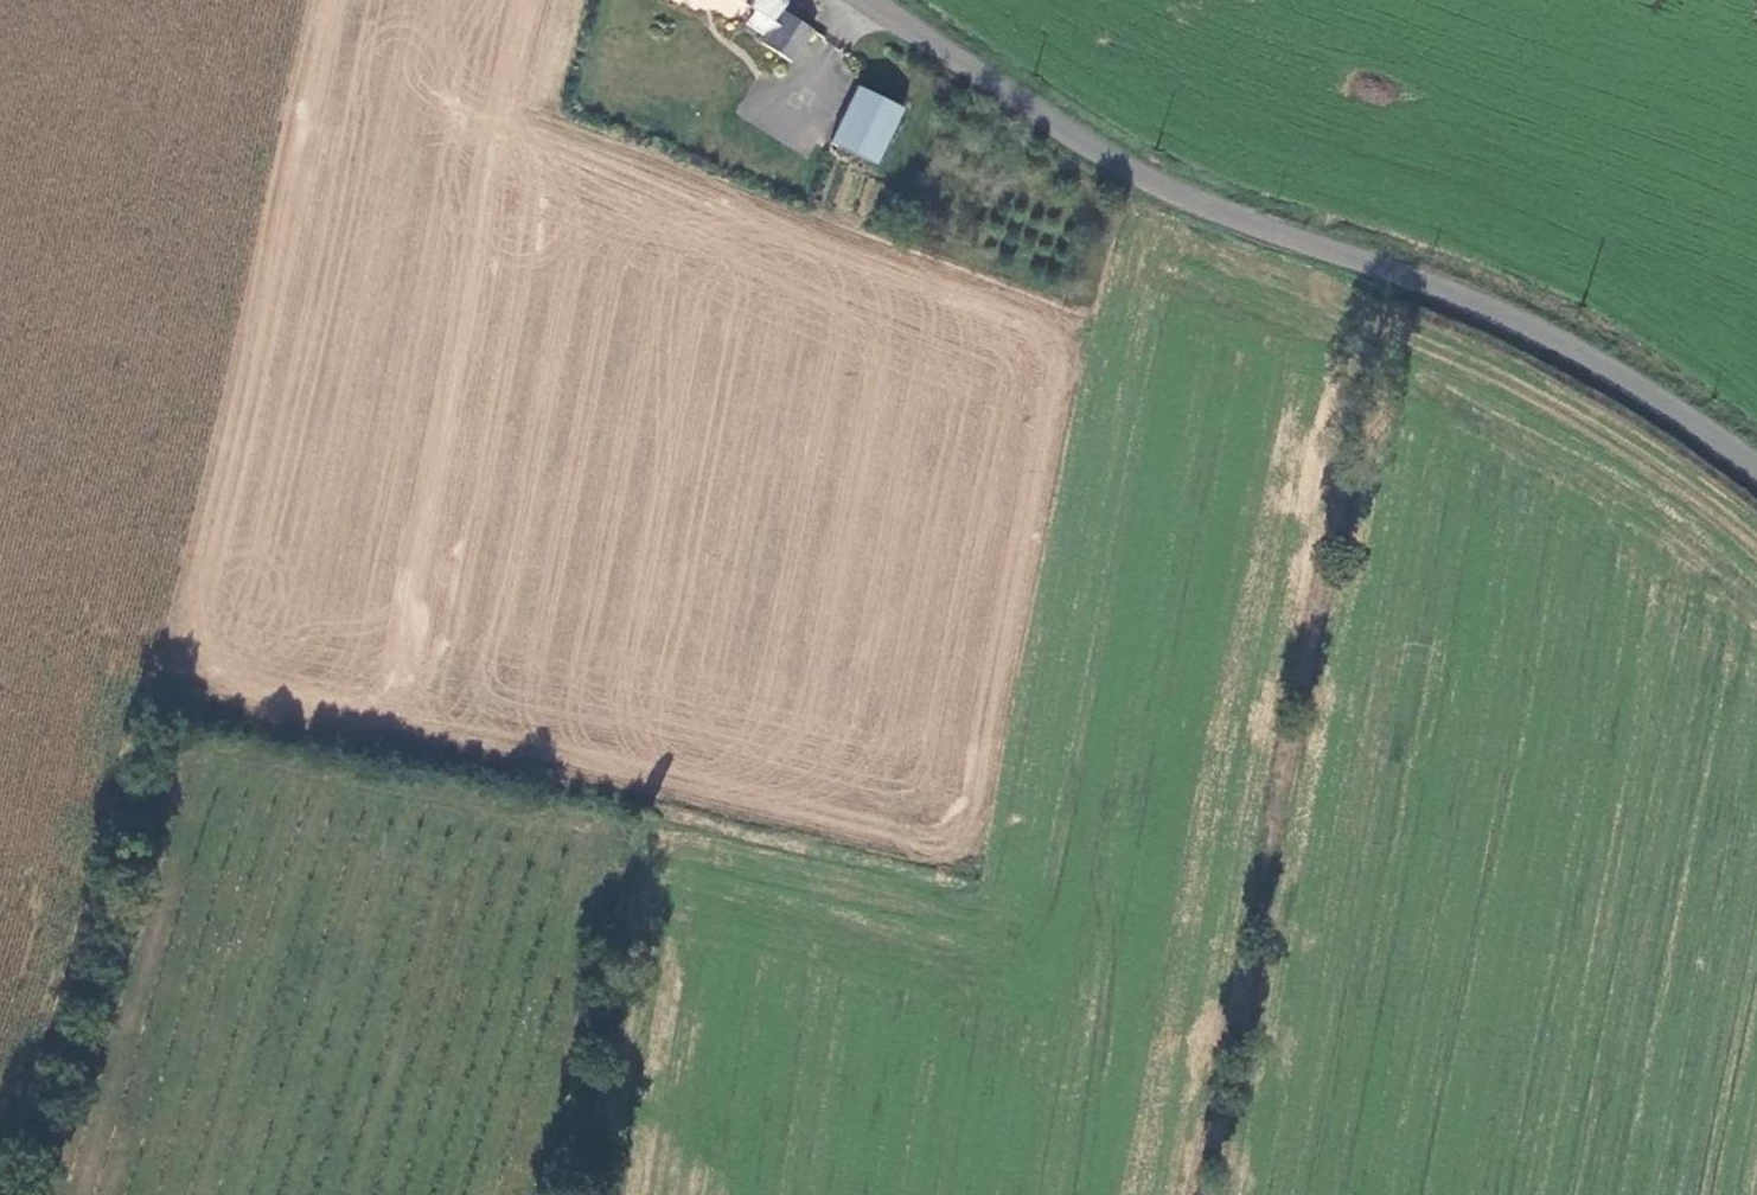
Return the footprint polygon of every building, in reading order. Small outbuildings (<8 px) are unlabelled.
[(780,0),(740,0),(755,8),(746,22),(766,34),(761,41),(791,60),(812,28),(777,6),(780,0)] [(902,106),(857,85),(830,143),(875,164),(902,106)]
